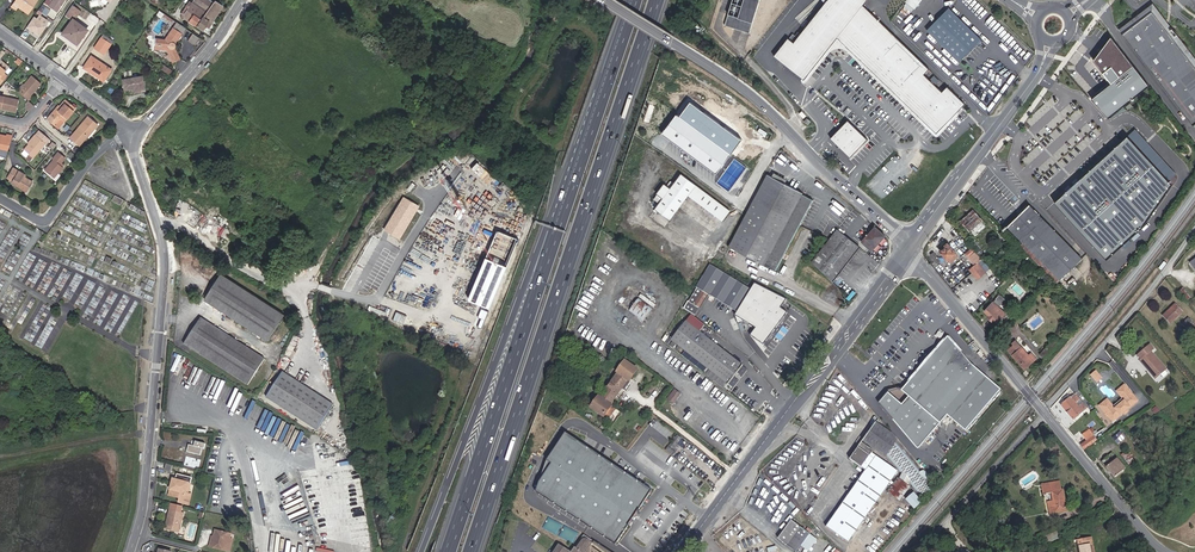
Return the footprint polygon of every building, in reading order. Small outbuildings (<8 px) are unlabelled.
[(22,0),(14,0),(13,2),(23,8),(22,10),(28,14),(32,7),(22,0)] [(56,9),(65,15),(72,5),(72,4),(66,0),(62,0),(56,9)] [(194,27),(212,3),(207,0),(188,0),(187,1),(188,2),(191,4),(184,14),(185,18),(185,20),(194,27)] [(725,26),(749,33),(760,0),(733,0),(725,26)] [(965,104),(947,86),(942,91),(924,74),(929,69),(863,5),(867,0),(827,0),(801,34),(798,32),(795,36),(793,34),(789,39),(788,38),(774,57),(805,80),(838,38),(919,116),(924,110),(942,128),(965,104)] [(905,2),(914,9),(921,0),(906,0),(905,2)] [(221,6),(213,1),(212,2),(212,3),(194,27),(205,34),(208,29),(206,27),(221,6)] [(17,7),(22,10),(23,8),(13,2),(10,6),(15,10),(17,7)] [(181,19),(185,18),(184,14),(191,4),(188,2),(180,14),(181,19)] [(43,3),(38,11),(46,16),(51,8),(43,3)] [(72,5),(65,15),(71,19),(73,20),(79,11),(72,5)] [(1194,68),(1194,61),(1152,6),(1119,31),(1121,35),(1151,11),(1194,68)] [(959,62),(981,40),(949,8),(927,30),(959,62)] [(1121,35),(1193,126),(1194,124),(1194,68),(1151,11),(1121,35)] [(36,19),(38,20),(44,24),(47,20),(39,15),(36,19)] [(33,17),(26,27),(38,35),(45,25),(44,24),(38,20),(36,19),(33,17)] [(73,20),(71,19),(59,36),(76,48),(81,41),(79,39),(86,30),(73,20)] [(164,39),(155,38),(155,49),(159,50),(159,51),(166,51),(171,62),(179,58),(173,47),(174,45),(174,44),(181,33),(182,34),(186,29),(184,28),(176,23),(173,27),(172,27),(164,39)] [(198,38),(191,32),(186,39),(193,44),(198,38)] [(113,40),(103,33),(94,47),(99,51),(106,41),(110,44),(113,40)] [(1148,84),(1111,37),(1094,60),(1111,84),(1092,99),(1107,117),(1148,84)] [(106,41),(99,51),(103,54),(110,44),(106,41)] [(96,74),(103,79),(110,69),(91,56),(83,67),(95,75),(96,74)] [(17,92),(27,101),(31,96),(30,95),(40,83),(31,75),(20,88),(21,88),(17,92)] [(141,76),(122,80),(124,90),(133,88),(133,92),(144,90),(141,76)] [(33,105),(21,96),(19,99),(24,103),(25,102),(31,107),(33,105)] [(2,97),(0,107),(0,110),(16,113),(19,101),(2,97)] [(52,112),(46,119),(54,125),(57,122),(59,119),(63,122),(74,107),(64,99),(59,106),(53,113),(52,112)] [(937,133),(942,128),(924,110),(919,116),(937,133)] [(716,173),(731,154),(678,112),(663,131),(716,173)] [(87,116),(74,131),(78,135),(73,141),(78,145),(86,136),(87,136),(97,124),(87,116)] [(57,128),(63,122),(59,119),(57,122),(54,125),(57,128)] [(870,140),(850,120),(833,137),(853,157),(870,140)] [(742,143),(751,150),(760,138),(746,129),(740,138),(727,128),(721,136),(730,142),(732,140),(740,146),(742,143)] [(78,135),(74,131),(69,137),(73,141),(78,135)] [(10,141),(12,135),(7,134),(6,135),(0,134),(0,149),(7,151),(10,141)] [(32,139),(28,144),(23,149),(27,152),(25,155),(30,160),(44,143),(34,134),(31,138),(32,139)] [(1095,171),(1059,202),(1110,259),(1175,185),(1132,138),(1095,171)] [(58,152),(43,170),(53,178),(62,167),(58,164),(64,157),(58,152)] [(22,176),(23,174),(12,167),(6,178),(11,180),(17,184),(15,186),(26,192),(32,181),(24,177),(22,176)] [(765,264),(776,271),(801,224),(813,200),(803,195),(803,193),(767,174),(729,247),(732,248),(731,250),(734,251),(735,250),(765,266),(765,264)] [(722,220),(729,211),(682,175),(674,184),(671,181),(667,186),(665,184),(657,194),(657,195),(663,199),(659,204),(656,209),(670,219),(688,195),(722,220)] [(659,204),(663,199),(657,195),(653,200),(659,204)] [(396,211),(399,213),(407,199),(404,197),(396,211)] [(391,228),(388,233),(400,239),(419,206),(407,199),(399,213),(396,211),(388,226),(391,228)] [(1060,279),(1081,258),(1029,206),(1008,227),(1023,242),(1060,279)] [(961,221),(970,232),(982,221),(973,210),(961,221)] [(128,223),(142,231),(146,223),(131,216),(128,223)] [(862,242),(872,251),(886,236),(875,227),(862,242)] [(812,262),(833,281),(860,247),(837,230),(812,262)] [(980,257),(985,252),(971,236),(966,240),(980,257)] [(1057,282),(1060,279),(1023,242),(1020,246),(1057,282)] [(951,264),(959,257),(957,255),(957,254),(947,243),(945,245),(946,247),(941,251),(949,261),(951,264)] [(379,245),(354,285),(363,291),(387,250),(379,245)] [(982,259),(981,259),(972,247),(965,253),(975,265),(976,264),(982,259)] [(462,293),(476,260),(468,257),(455,290),(462,293)] [(462,293),(484,302),(498,269),(476,260),(462,293)] [(977,278),(986,272),(979,264),(978,265),(976,264),(975,265),(973,267),(970,269),(977,278)] [(709,294),(725,304),(740,282),(711,265),(697,287),(698,288),(689,303),(688,302),(684,309),(695,316),(709,294)] [(1033,283),(1037,286),(1046,276),(1043,273),(1033,283)] [(285,315),(222,274),(204,300),(268,341),(285,315)] [(725,304),(737,311),(751,289),(740,282),(725,304)] [(787,300),(758,284),(739,315),(760,328),(755,335),(767,344),(788,313),(783,309),(784,306),(787,300)] [(1191,296),(1182,289),(1180,291),(1188,299),(1191,296)] [(658,302),(644,291),(639,298),(653,308),(658,302)] [(1001,304),(1006,299),(1000,294),(995,299),(1001,304)] [(629,312),(643,322),(653,308),(639,298),(629,312)] [(1006,314),(998,307),(1001,304),(995,299),(984,311),(998,323),(1006,314)] [(1163,316),(1170,323),(1182,312),(1175,304),(1163,316)] [(700,332),(705,325),(691,315),(687,321),(700,332)] [(266,360),(201,318),(185,345),(249,386),(266,360)] [(1188,330),(1194,325),(1188,319),(1182,324),(1188,330)] [(728,384),(743,365),(700,332),(687,321),(686,321),(681,327),(677,323),(671,330),(676,334),(671,339),(728,384)] [(1004,390),(950,337),(905,389),(890,390),(881,405),(922,449),(950,415),(969,433),(1004,390)] [(1039,354),(1043,358),(1059,341),(1055,338),(1039,354)] [(579,349),(581,346),(571,339),(568,342),(579,349)] [(1024,369),(1036,359),(1031,353),(1029,355),(1015,340),(1012,343),(1013,346),(1008,350),(1024,369)] [(1155,378),(1165,369),(1150,351),(1153,349),(1150,345),(1141,352),(1144,356),(1141,359),(1149,368),(1147,369),(1155,378)] [(614,405),(612,403),(628,380),(630,381),(638,370),(625,361),(617,371),(618,373),(600,397),(599,396),(591,407),(608,419),(616,409),(613,406),(614,405)] [(1104,376),(1100,371),(1095,375),(1099,380),(1104,376)] [(317,431),(331,408),(334,405),(283,372),(266,398),(317,431)] [(1111,422),(1123,412),(1126,409),(1137,400),(1124,385),(1118,390),(1124,397),(1124,401),(1114,409),(1111,408),(1105,401),(1098,406),(1111,422)] [(673,404),(681,393),(674,388),(666,398),(673,404)] [(1112,407),(1106,400),(1105,401),(1111,408),(1114,409),(1124,401),(1124,397),(1118,390),(1116,391),(1122,399),(1112,407)] [(1061,405),(1073,419),(1087,408),(1083,403),(1079,407),(1075,403),(1079,399),(1075,394),(1071,398),(1070,397),(1070,398),(1065,402),(1061,405)] [(248,420),(256,404),(252,401),(243,417),(248,420)] [(586,419),(590,421),(594,415),(590,413),(586,419)] [(857,436),(886,455),(896,441),(898,439),(870,418),(857,436)] [(1087,441),(1081,445),(1084,449),(1096,441),(1089,430),(1083,435),(1087,441)] [(652,491),(565,434),(545,460),(552,463),(534,492),(615,545),(652,491)] [(680,447),(677,444),(682,438),(678,434),(676,436),(674,436),(672,439),(673,440),(668,445),(676,452),(680,447)] [(847,453),(856,440),(855,439),(846,452),(847,453)] [(623,451),(629,444),(625,440),(618,447),(623,451)] [(798,454),(806,447),(798,440),(791,447),(798,454)] [(868,448),(856,440),(847,453),(860,463),(819,519),(841,534),(880,480),(890,487),(897,476),(899,474),(893,469),(894,468),(867,449),(868,448)] [(189,445),(187,452),(201,455),(202,448),(205,449),(206,444),(192,441),(191,443),(190,443),(190,445),(189,445)] [(928,480),(920,471),(896,441),(886,455),(902,473),(899,478),(897,476),(890,487),(887,490),(900,500),(910,487),(908,484),(909,483),(922,498),(934,488),(928,480)] [(673,456),(676,452),(668,446),(665,450),(673,456)] [(1122,454),(1128,463),(1134,459),(1127,450),(1122,454)] [(1115,477),(1125,468),(1112,452),(1102,461),(1115,477)] [(185,465),(200,468),(202,459),(187,456),(185,465)] [(660,473),(667,479),(670,475),(671,476),(674,473),(673,472),(677,466),(670,460),(660,473)] [(928,480),(931,479),(924,470),(920,471),(928,480)] [(931,479),(934,477),(925,470),(924,470),(931,479)] [(192,477),(177,473),(175,479),(173,479),(171,485),(174,486),(173,488),(171,487),(169,495),(179,498),(182,499),(185,497),(189,484),(190,484),(192,477)] [(182,499),(179,498),(178,503),(189,506),(191,495),(188,494),(190,484),(189,484),(185,497),(182,499)] [(1062,508),(1066,508),(1062,490),(1060,490),(1060,486),(1042,489),(1043,493),(1052,492),(1053,501),(1048,502),(1050,514),(1063,511),(1062,508)] [(915,507),(921,502),(913,494),(907,499),(915,507)] [(167,521),(168,521),(166,530),(179,533),(184,513),(170,510),(167,521)] [(1029,530),(1020,518),(1017,520),(1022,526),(1019,528),(1021,531),(1023,530),(1025,533),(1029,530)] [(796,551),(800,546),(810,534),(791,520),(778,538),(796,551)] [(1017,520),(1013,522),(1018,529),(1019,528),(1022,526),(1017,520)] [(209,547),(225,551),(226,545),(229,546),(231,539),(232,534),(215,530),(214,534),(215,535),(215,537),(212,537),(209,547)] [(800,546),(808,551),(817,539),(810,534),(800,546)] [(590,547),(593,543),(594,542),(584,535),(572,551),(564,547),(561,551),(597,551),(590,547)] [(1089,544),(1092,543),(1091,537),(1078,539),(1081,551),(1091,551),(1089,544)] [(225,551),(229,551),(230,551),(233,540),(231,539),(229,546),(226,545),(225,551)] [(594,542),(593,543),(604,551),(610,551),(594,542)] [(558,543),(552,551),(561,551),(564,547),(558,543)]
